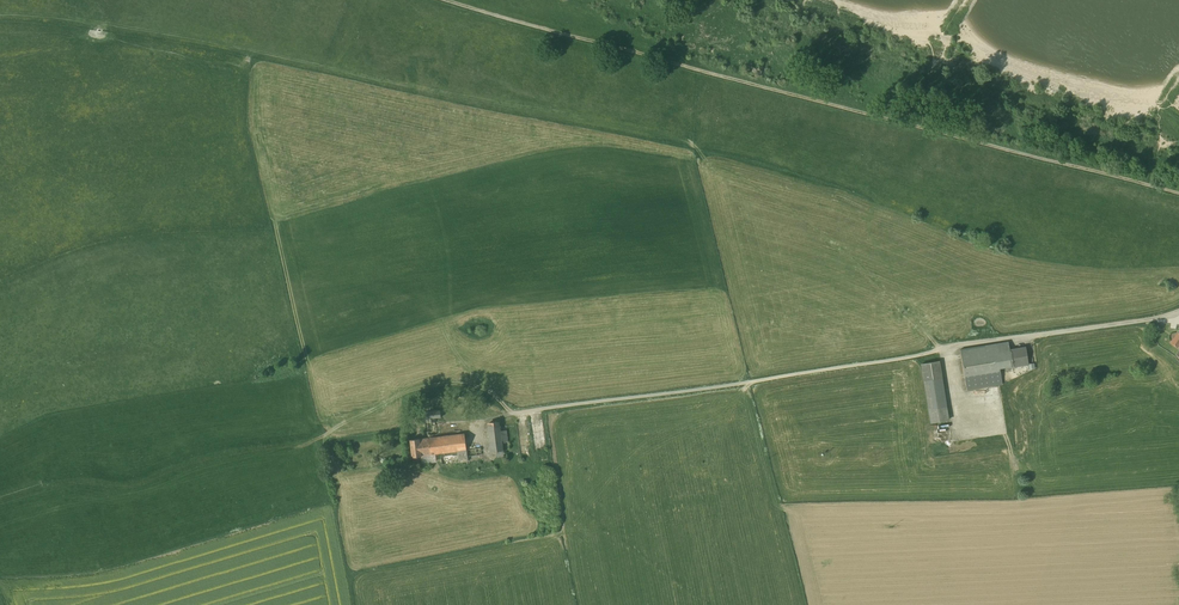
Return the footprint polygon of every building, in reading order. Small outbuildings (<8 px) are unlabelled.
[(1007,341),(960,349),(966,389),(1002,383),(1000,368),(1011,366),(1009,351),(1009,350),(1007,341)] [(1009,350),(1009,351),(1011,366),(1012,366),(1027,363),(1025,346),(1019,347),(1019,349),(1009,350)] [(939,360),(921,363),(924,379),(941,377),(939,360)] [(941,377),(924,379),(931,422),(948,419),(941,377)] [(479,405),(461,407),(462,415),(480,413),(479,405)] [(440,409),(425,412),(426,422),(427,431),(428,431),(429,437),(433,436),(433,434),(436,434),(435,417),(441,416),(440,409)] [(543,418),(530,420),(536,462),(548,460),(543,418)] [(507,425),(501,426),(504,450),(510,449),(507,425)] [(501,426),(488,428),(491,451),(496,451),(504,450),(501,426)] [(429,437),(420,438),(422,454),(457,450),(467,449),(465,432),(433,436),(429,437)] [(419,438),(410,439),(413,456),(422,455),(422,454),(420,438),(419,438)] [(467,449),(457,450),(458,454),(441,456),(442,463),(469,460),(468,459),(468,455),(482,453),(481,447),(467,449)] [(492,460),(478,462),(478,468),(493,466),(492,460)]
